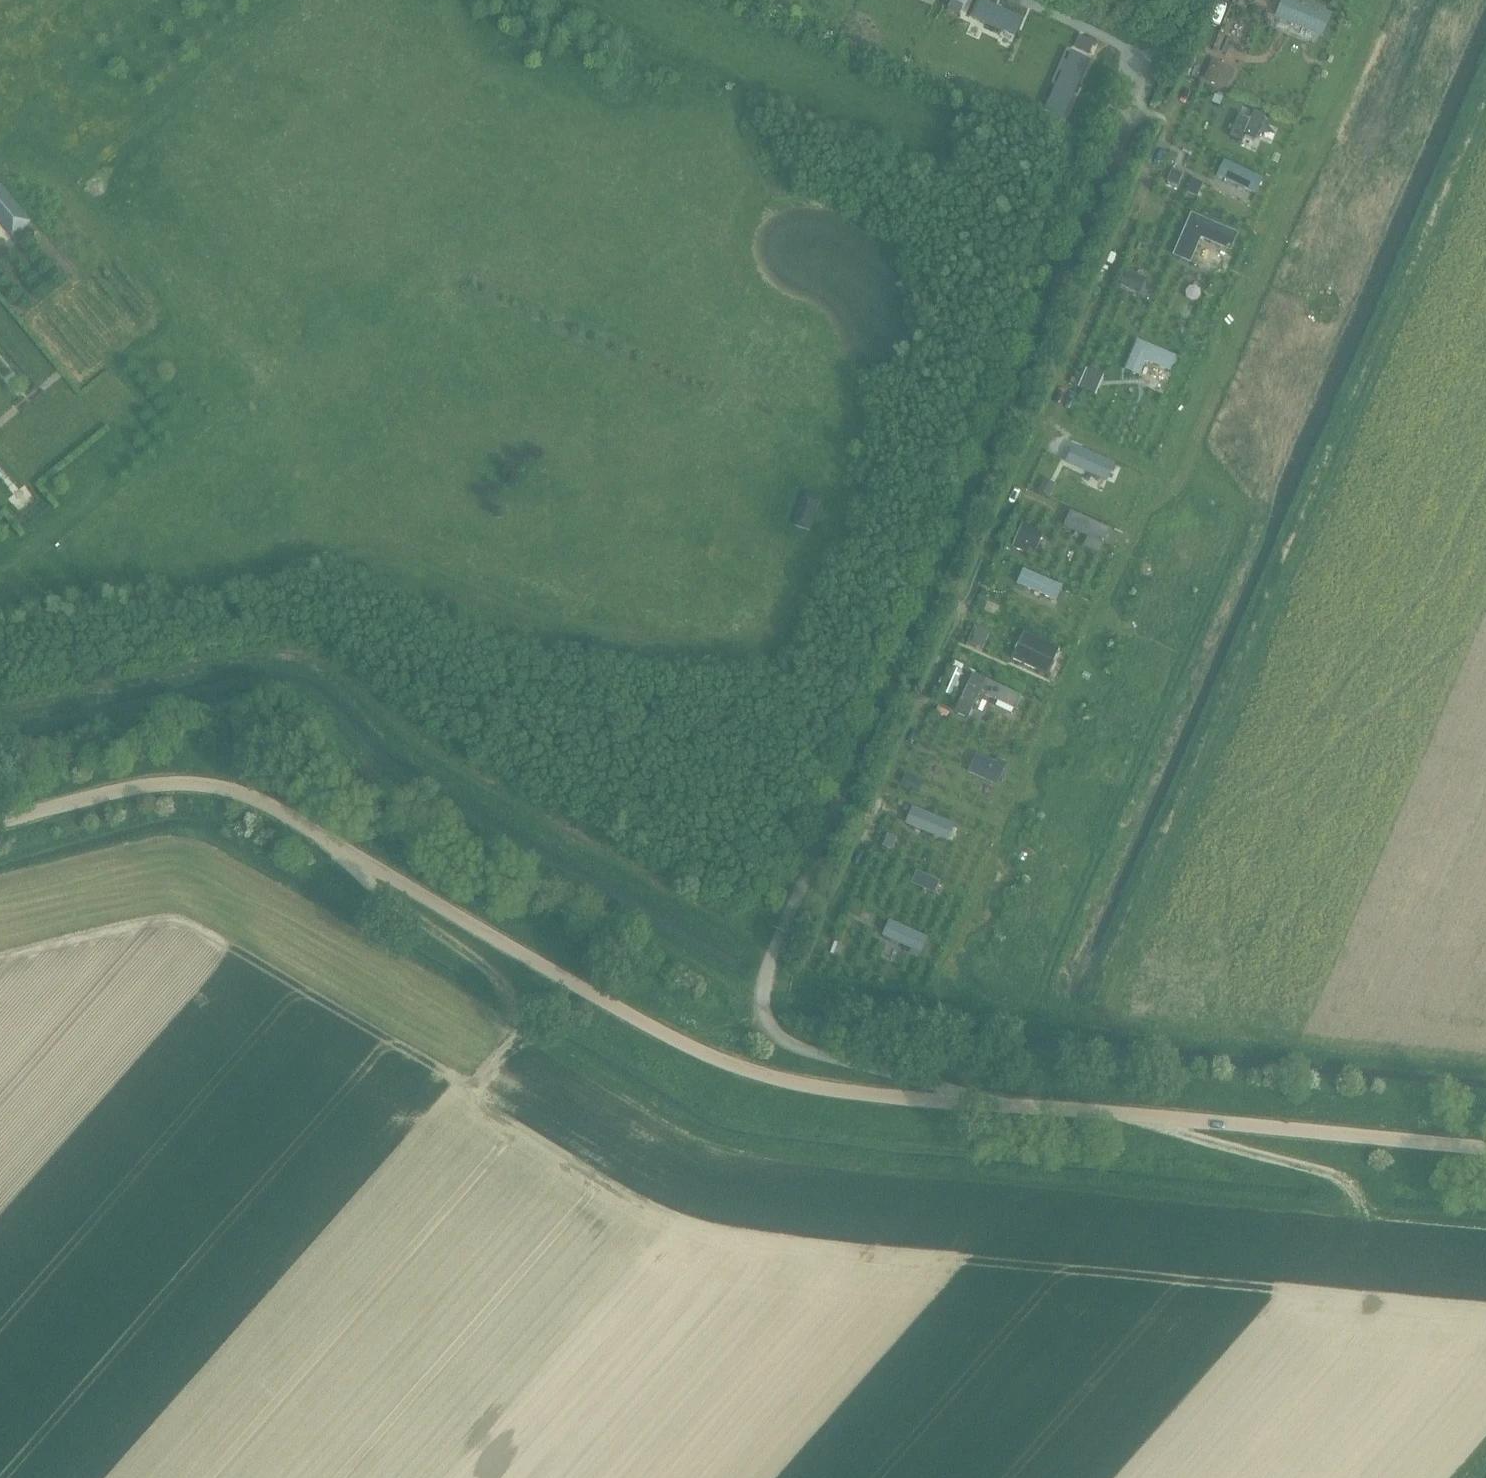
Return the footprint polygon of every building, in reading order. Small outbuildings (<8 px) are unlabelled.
[(966,17),(1009,37),(1016,18),(977,0),(973,0),(966,17)] [(1271,21),(1316,44),(1328,14),(1295,0),(1279,0),(1271,21)] [(952,1),(948,8),(959,14),(963,6),(952,1)] [(1069,54),(1050,101),(1068,109),(1087,61),(1069,54)] [(1235,69),(1215,59),(1207,78),(1227,87),(1235,69)] [(1214,94),(1211,101),(1219,105),(1222,98),(1214,94)] [(1240,110),(1229,135),(1240,140),(1244,133),(1253,137),(1263,116),(1252,111),(1250,115),(1240,110)] [(1222,164),(1215,181),(1252,197),(1260,179),(1222,164)] [(1172,170),(1167,181),(1177,186),(1182,174),(1172,170)] [(1192,179),(1186,193),(1196,197),(1202,184),(1192,179)] [(0,186),(0,202),(8,195),(1,185),(0,186)] [(8,195),(0,202),(0,221),(12,238),(32,222),(8,195)] [(1232,249),(1240,232),(1192,212),(1174,254),(1192,261),(1203,237),(1232,249)] [(1119,289),(1139,297),(1146,278),(1127,270),(1119,289)] [(1170,371),(1176,357),(1136,340),(1124,369),(1139,376),(1145,361),(1170,371)] [(1078,387),(1095,395),(1104,374),(1087,367),(1086,369),(1082,367),(1075,385),(1078,386),(1078,387)] [(1066,443),(1059,464),(1078,472),(1087,451),(1066,443)] [(1044,477),(1039,490),(1048,494),(1054,481),(1044,477)] [(798,508),(793,525),(809,530),(815,514),(798,508)] [(1021,524),(1011,547),(1025,553),(1028,547),(1035,550),(1043,534),(1021,524)] [(1023,568),(1015,585),(1053,604),(1063,586),(1023,568)] [(981,598),(977,606),(996,614),(1000,606),(981,598)] [(974,626),(967,642),(981,648),(988,632),(974,626)] [(1023,632),(1011,658),(1036,670),(1042,656),(1053,661),(1059,649),(1023,632)] [(951,665),(941,691),(952,695),(962,670),(951,665)] [(973,673),(955,712),(967,717),(979,692),(1015,709),(1021,696),(973,673)] [(977,754),(969,771),(996,784),(1006,762),(999,759),(997,763),(977,754)] [(906,774),(901,783),(919,791),(924,782),(906,774)] [(910,806),(903,823),(947,842),(955,824),(910,806)] [(882,833),(877,843),(891,849),(896,839),(882,833)] [(917,872),(911,884),(933,893),(938,881),(917,872)] [(887,921),(880,936),(920,954),(927,939),(887,921)] [(833,945),(830,951),(839,956),(842,949),(833,945)]
